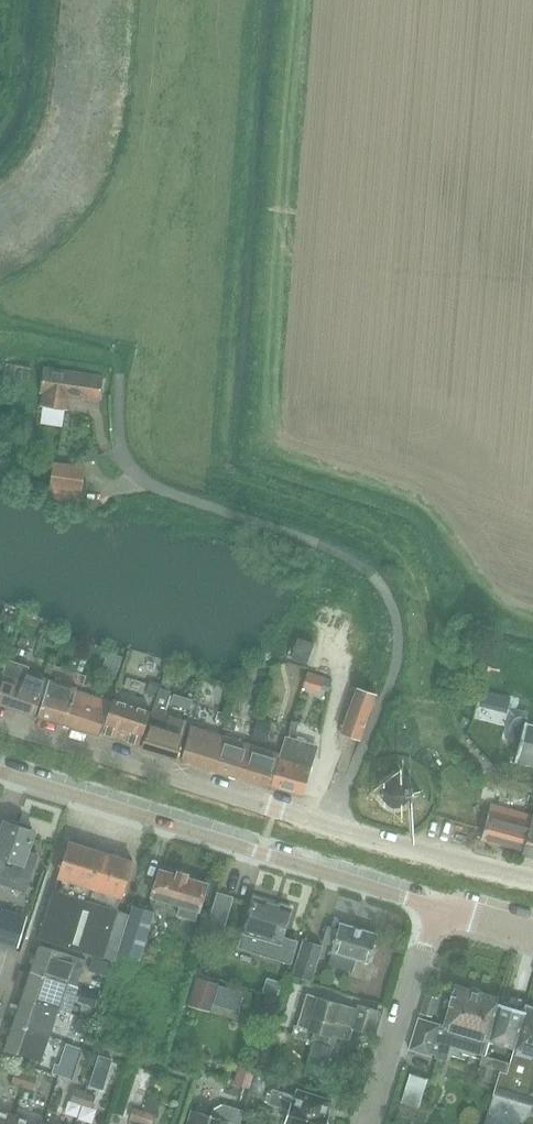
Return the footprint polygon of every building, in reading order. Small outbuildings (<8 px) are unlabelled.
[(43,389),(46,390),(44,403),(67,407),(69,394),(99,399),(103,377),(46,368),(43,389)] [(88,449),(86,460),(97,462),(99,451),(88,449)] [(50,487),(48,498),(52,499),(80,503),(80,502),(85,503),(87,492),(82,492),(84,480),(86,467),(54,462),(50,487)] [(309,662),(316,642),(300,637),(292,657),(309,662)] [(0,685),(0,702),(36,714),(49,676),(29,670),(30,666),(9,659),(0,685)] [(308,671),(304,685),(320,691),(325,676),(308,671)] [(51,677),(40,715),(101,733),(112,699),(77,689),(78,685),(51,677)] [(150,682),(147,693),(158,697),(162,687),(163,685),(163,683),(151,679),(150,682)] [(343,732),(362,738),(378,692),(359,686),(343,732)] [(158,697),(143,744),(143,746),(178,757),(189,720),(167,713),(168,709),(167,709),(173,690),(162,687),(158,697)] [(187,695),(183,707),(191,710),(195,698),(187,695)] [(115,697),(103,731),(141,743),(152,709),(115,697)] [(219,710),(216,719),(222,721),(225,713),(219,710)] [(508,740),(520,743),(519,749),(516,761),(532,765),(532,722),(527,721),(528,716),(523,716),(519,716),(515,719),(512,722),(508,740)] [(257,718),(251,739),(265,743),(271,722),(257,718)] [(226,719),(223,727),(234,731),(237,722),(226,719)] [(193,724),(182,759),(214,769),(224,734),(193,724)] [(224,734),(214,769),(241,777),(248,755),(252,742),(224,734)] [(281,757),(272,783),(304,793),(312,766),(315,755),(309,753),(312,744),(288,736),(284,746),(281,757)] [(248,755),(241,777),(245,778),(270,786),(271,783),(281,751),(252,742),(248,755)] [(385,800),(387,803),(391,806),(394,807),(398,807),(402,807),(406,805),(409,802),(411,799),(413,795),(413,791),(412,787),(410,783),(408,780),(404,778),(400,777),(396,776),(392,777),(389,779),(386,782),(384,785),(382,789),(382,793),(383,797),(385,800)] [(483,838),(525,849),(523,854),(532,857),(532,812),(525,810),(493,801),(486,827),(483,838)] [(27,892),(40,853),(28,849),(34,831),(31,830),(32,826),(20,822),(19,825),(6,821),(0,840),(0,883),(27,892)] [(71,840),(55,888),(118,908),(133,859),(71,840)] [(162,868),(153,897),(158,898),(157,902),(166,905),(168,901),(180,905),(177,914),(196,920),(208,882),(188,876),(189,873),(179,870),(178,873),(162,868)] [(115,960),(130,913),(118,909),(118,908),(55,888),(40,937),(115,960)] [(218,891),(206,930),(222,935),(233,896),(218,891)] [(245,934),(241,946),(266,953),(278,957),(290,960),(291,961),(297,940),(296,940),(284,937),(293,907),(256,896),(245,934)] [(134,904),(120,952),(141,958),(155,911),(134,904)] [(18,948),(28,915),(0,907),(0,942),(18,948)] [(335,944),(333,951),(329,964),(353,971),(357,958),(370,962),(378,933),(341,922),(339,929),(329,926),(325,941),(335,944)] [(306,939),(298,965),(295,975),(312,981),(316,970),(324,945),(306,939)] [(41,944),(32,971),(68,983),(78,986),(87,959),(41,944)] [(93,957),(89,969),(107,975),(110,963),(93,957)] [(375,964),(372,974),(381,977),(384,967),(375,964)] [(32,971),(24,996),(23,997),(60,1009),(68,983),(32,971)] [(197,977),(189,1005),(211,1011),(213,1003),(216,993),(218,984),(219,984),(197,977)] [(419,1017),(410,1048),(432,1055),(433,1053),(436,1054),(436,1057),(448,1060),(452,1045),(483,1054),(484,1055),(488,1040),(501,997),(457,984),(445,1025),(419,1017)] [(81,988),(77,1000),(96,1006),(100,994),(81,988)] [(318,995),(318,997),(306,993),(298,1024),(316,1030),(313,1041),(315,1042),(307,1066),(324,1072),(333,1046),(334,1046),(338,1034),(350,1038),(354,1027),(372,1033),(380,1010),(360,1003),(358,1008),(318,995)] [(427,994),(422,1011),(433,1014),(438,998),(427,994)] [(23,997),(15,1023),(51,1035),(60,1009),(23,997)] [(501,997),(488,1040),(515,1048),(528,1006),(528,1005),(526,1010),(501,1003),(502,997),(501,997)] [(494,1093),(520,1101),(532,1105),(532,1006),(528,1005),(528,1006),(515,1048),(508,1073),(500,1071),(497,1083),(494,1093)] [(79,1018),(75,1030),(87,1034),(91,1022),(79,1018)] [(43,1061),(51,1035),(15,1023),(6,1049),(43,1061)] [(67,1043),(64,1054),(78,1059),(82,1048),(67,1043)] [(87,1049),(85,1057),(89,1065),(95,1066),(99,1053),(87,1049)] [(90,1083),(90,1085),(103,1089),(111,1061),(112,1058),(110,1058),(99,1054),(95,1068),(90,1083)] [(510,1062),(484,1055),(483,1054),(480,1063),(507,1071),(510,1062)] [(234,1083),(251,1088),(256,1069),(240,1065),(234,1083)] [(39,1076),(17,1069),(13,1082),(35,1089),(39,1076)] [(429,1078),(411,1073),(402,1101),(420,1107),(429,1078)] [(269,1102),(290,1109),(286,1121),(295,1123),(330,1123),(328,1119),(329,1114),(327,1113),(331,1099),(297,1089),(295,1094),(273,1087),(269,1102)] [(75,1088),(71,1100),(82,1104),(86,1092),(75,1088)] [(86,1092),(82,1104),(93,1107),(97,1095),(86,1092)] [(141,1122),(147,1123),(153,1123),(156,1113),(158,1114),(163,1100),(150,1096),(149,1099),(148,1099),(145,1110),(141,1122)] [(213,1109),(212,1114),(194,1109),(190,1123),(241,1123),(245,1109),(225,1103),(213,1109)] [(134,1107),(130,1118),(141,1122),(145,1110),(134,1107)] [(15,1112),(0,1108),(0,1123),(11,1123),(15,1112)] [(11,1123),(44,1123),(45,1122),(15,1112),(11,1123)]
